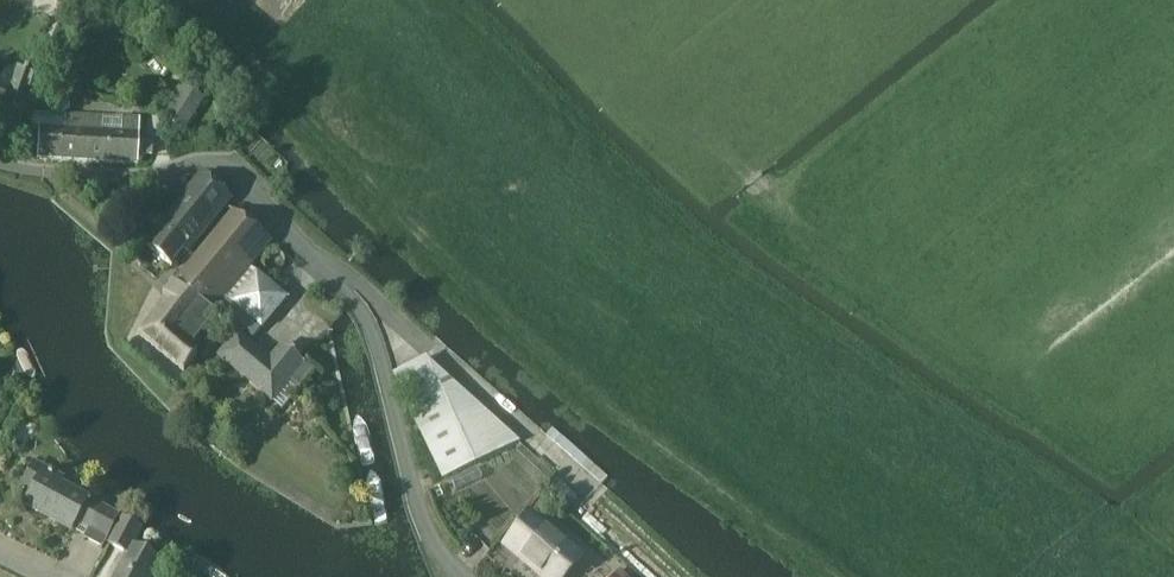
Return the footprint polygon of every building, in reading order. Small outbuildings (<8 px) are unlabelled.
[(38,100),(56,106),(67,74),(49,68),(38,100)] [(12,137),(34,75),(20,70),(12,92),(7,90),(5,98),(0,96),(0,133),(12,137)] [(163,118),(184,131),(205,98),(184,84),(163,118)] [(40,126),(38,157),(63,158),(88,160),(113,161),(138,162),(139,153),(152,154),(152,141),(140,140),(140,118),(122,117),(121,134),(115,133),(103,133),(104,117),(91,116),(66,115),(66,116),(65,115),(40,114),(34,112),(31,123),(40,126)] [(146,245),(172,267),(229,198),(203,176),(146,245)] [(164,295),(168,299),(139,334),(182,371),(197,354),(190,347),(221,310),(255,337),(287,298),(249,267),(270,241),(234,211),(164,295)] [(238,334),(219,356),(273,401),(304,364),(283,346),(271,361),(238,334)] [(519,440),(425,357),(393,373),(442,477),(519,440)] [(33,461),(19,488),(29,493),(21,508),(70,534),(75,524),(88,530),(84,538),(102,547),(119,514),(88,499),(89,497),(61,483),(64,477),(54,472),(51,477),(44,474),(47,468),(33,461)] [(532,515),(508,544),(547,576),(563,576),(580,556),(532,515)] [(161,558),(136,545),(142,527),(123,517),(110,544),(128,554),(116,576),(151,576),(161,558)]
